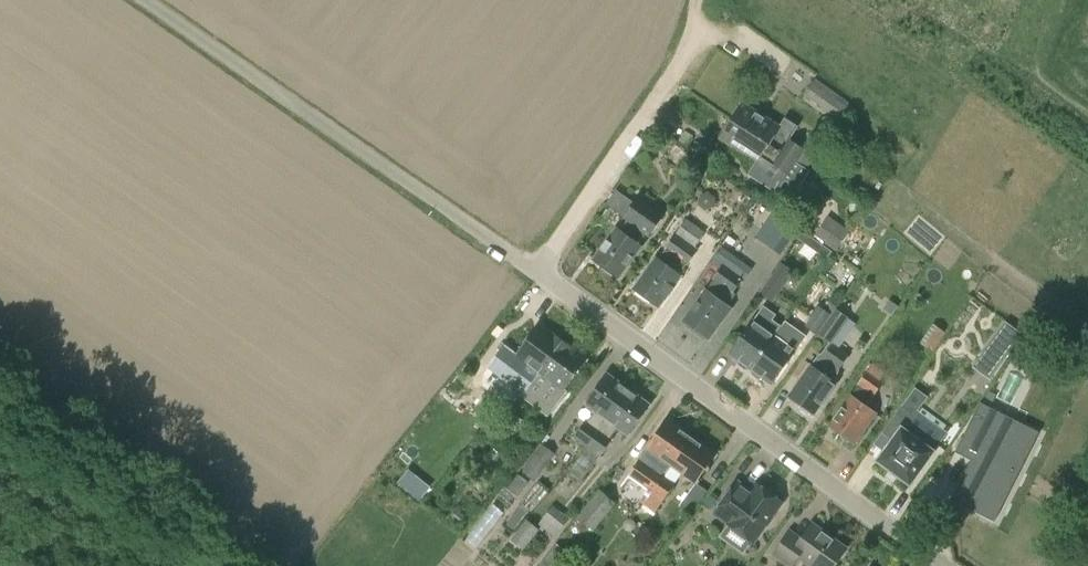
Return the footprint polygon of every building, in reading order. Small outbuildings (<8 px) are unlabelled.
[(836,126),(849,108),(812,82),(803,94),(833,116),(829,121),(836,126)] [(743,102),(731,120),(807,169),(815,154),(805,148),(804,149),(789,140),(798,126),(786,118),(780,127),(743,102)] [(809,171),(807,169),(731,120),(719,139),(757,163),(761,157),(787,174),(783,180),(798,189),(809,171)] [(699,177),(708,164),(697,156),(687,169),(699,177)] [(614,228),(592,259),(618,277),(640,246),(639,245),(646,235),(649,237),(665,215),(638,196),(622,218),(627,222),(620,232),(614,228)] [(838,237),(853,217),(831,201),(816,222),(838,237)] [(664,249),(666,250),(658,261),(655,259),(634,288),(659,307),(681,277),(680,276),(699,250),(695,247),(705,233),(687,219),(664,249)] [(781,255),(797,230),(784,222),(768,246),(781,255)] [(826,259),(831,252),(801,230),(796,237),(826,259)] [(712,279),(714,281),(705,292),(704,291),(682,321),(708,339),(730,309),(728,307),(736,296),(734,294),(743,281),(733,273),(741,261),(722,248),(712,264),(719,269),(712,279)] [(772,302),(785,283),(773,274),(760,293),(772,302)] [(727,354),(747,369),(773,336),(779,327),(769,320),(772,315),(761,307),(751,321),(750,321),(727,354)] [(805,326),(817,334),(831,316),(818,307),(805,326)] [(847,318),(835,310),(831,316),(818,335),(830,343),(847,318)] [(500,403),(511,411),(562,343),(539,325),(517,355),(531,366),(521,378),(520,377),(512,387),(500,403)] [(1006,325),(985,354),(1002,367),(1024,338),(1006,325)] [(782,343),(773,336),(747,369),(768,384),(792,351),(791,350),(800,338),(790,331),(782,343)] [(562,343),(511,411),(514,413),(508,421),(518,427),(542,394),(541,393),(550,380),(563,390),(585,360),(562,343)] [(848,357),(830,343),(810,367),(788,398),(813,416),(835,385),(836,383),(839,369),(848,357)] [(853,444),(875,414),(865,407),(884,382),(868,371),(853,393),(828,427),(853,444)] [(586,405),(596,412),(588,424),(576,441),(585,448),(627,390),(607,376),(586,405)] [(627,390),(585,448),(587,448),(570,472),(583,481),(612,440),(610,439),(618,428),(629,435),(650,406),(627,390)] [(978,446),(951,500),(990,520),(1022,457),(1009,451),(1017,434),(1002,426),(1007,416),(980,403),(962,438),(978,446)] [(911,484),(933,454),(934,453),(934,452),(939,445),(907,422),(913,414),(902,406),(882,433),(893,441),(879,460),(878,460),(877,461),(879,462),(889,470),(898,477),(899,476),(909,484),(910,485),(911,484)] [(648,447),(660,456),(652,469),(633,496),(645,503),(691,438),(666,421),(648,447)] [(656,511),(675,484),(683,472),(697,482),(716,455),(691,438),(645,503),(656,511)] [(522,473),(535,482),(555,455),(543,446),(522,473)] [(398,484),(419,502),(431,488),(409,470),(398,484)] [(508,490),(518,497),(529,483),(519,475),(508,490)] [(750,493),(737,483),(714,513),(728,523),(728,524),(753,543),(782,503),(756,484),(750,493)] [(532,512),(548,493),(537,484),(521,503),(522,504),(506,526),(514,531),(530,511),(532,512)] [(708,492),(697,484),(681,506),(691,514),(708,492)] [(578,519),(594,531),(615,503),(599,491),(578,519)] [(556,538),(570,520),(553,507),(539,525),(556,538)] [(801,540),(790,532),(773,555),(789,565),(793,565),(800,556),(813,565),(834,565),(846,550),(812,525),(801,540)] [(569,555),(556,545),(540,565),(560,565),(569,555)]
